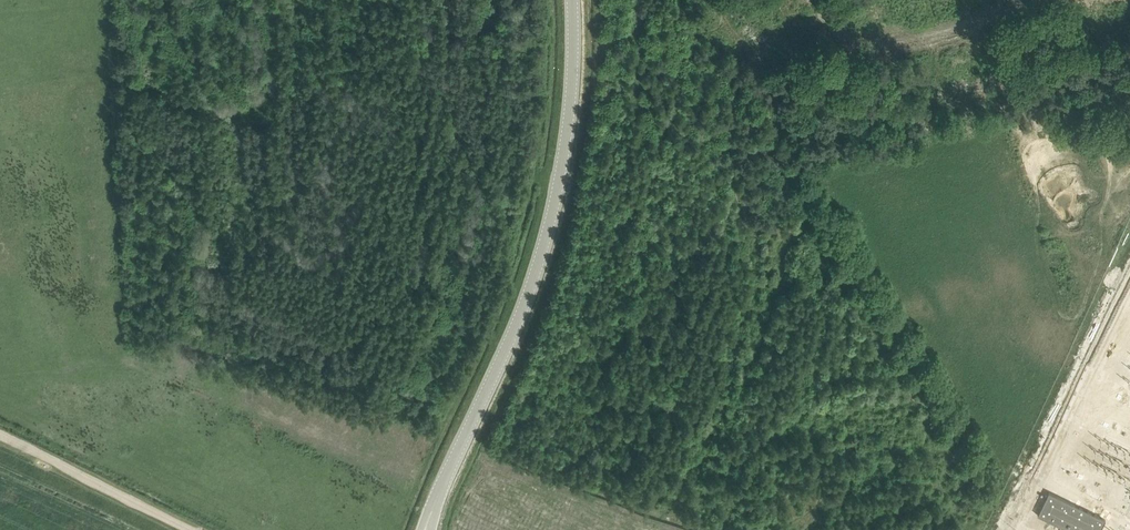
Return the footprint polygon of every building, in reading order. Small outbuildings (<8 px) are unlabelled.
[(1038,515),(1055,524),(1056,521),(1063,524),(1061,527),(1068,529),(1101,529),(1105,520),(1049,492),(1038,515)]
